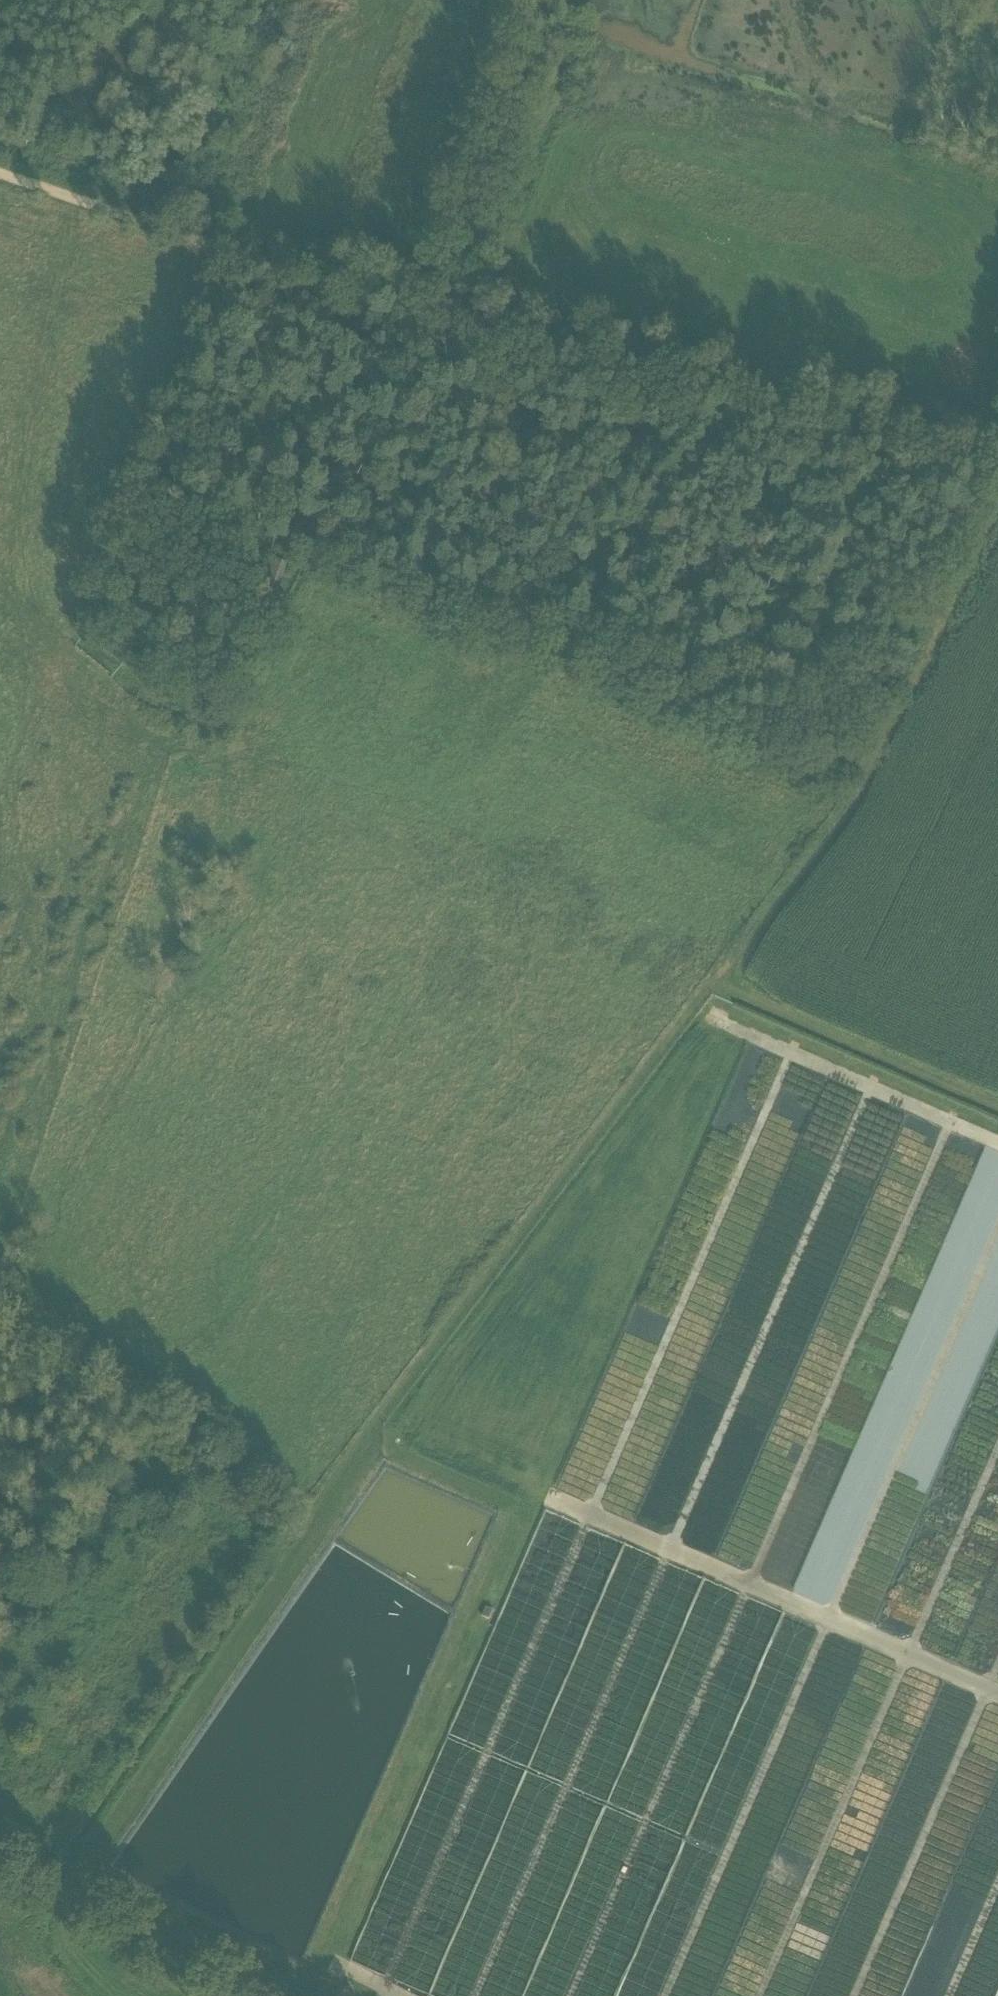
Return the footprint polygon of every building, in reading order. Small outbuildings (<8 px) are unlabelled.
[(997,1314),(997,1266),(995,1244),(989,1265),(985,1266),(968,1261),(971,1252),(957,1247),(942,1249),(949,1228),(948,1225),(945,1225),(943,1205),(935,1233),(936,1243),(934,1249),(938,1250),(940,1263),(933,1284),(936,1308),(933,1318),(954,1316),(965,1319),(970,1305),(997,1314)] [(541,1868),(586,1756),(612,1805),(657,1693),(645,1688),(652,1680),(646,1669),(644,1673),(625,1666),(641,1628),(627,1645),(622,1635),(613,1631),(604,1636),(600,1645),(599,1645),(588,1672),(594,1676),(580,1683),(569,1679),(568,1681),(550,1674),(479,1848),(496,1839),(491,1850),(506,1833),(519,1837),(512,1854),(523,1848),(528,1856),(532,1851),(541,1868)]
